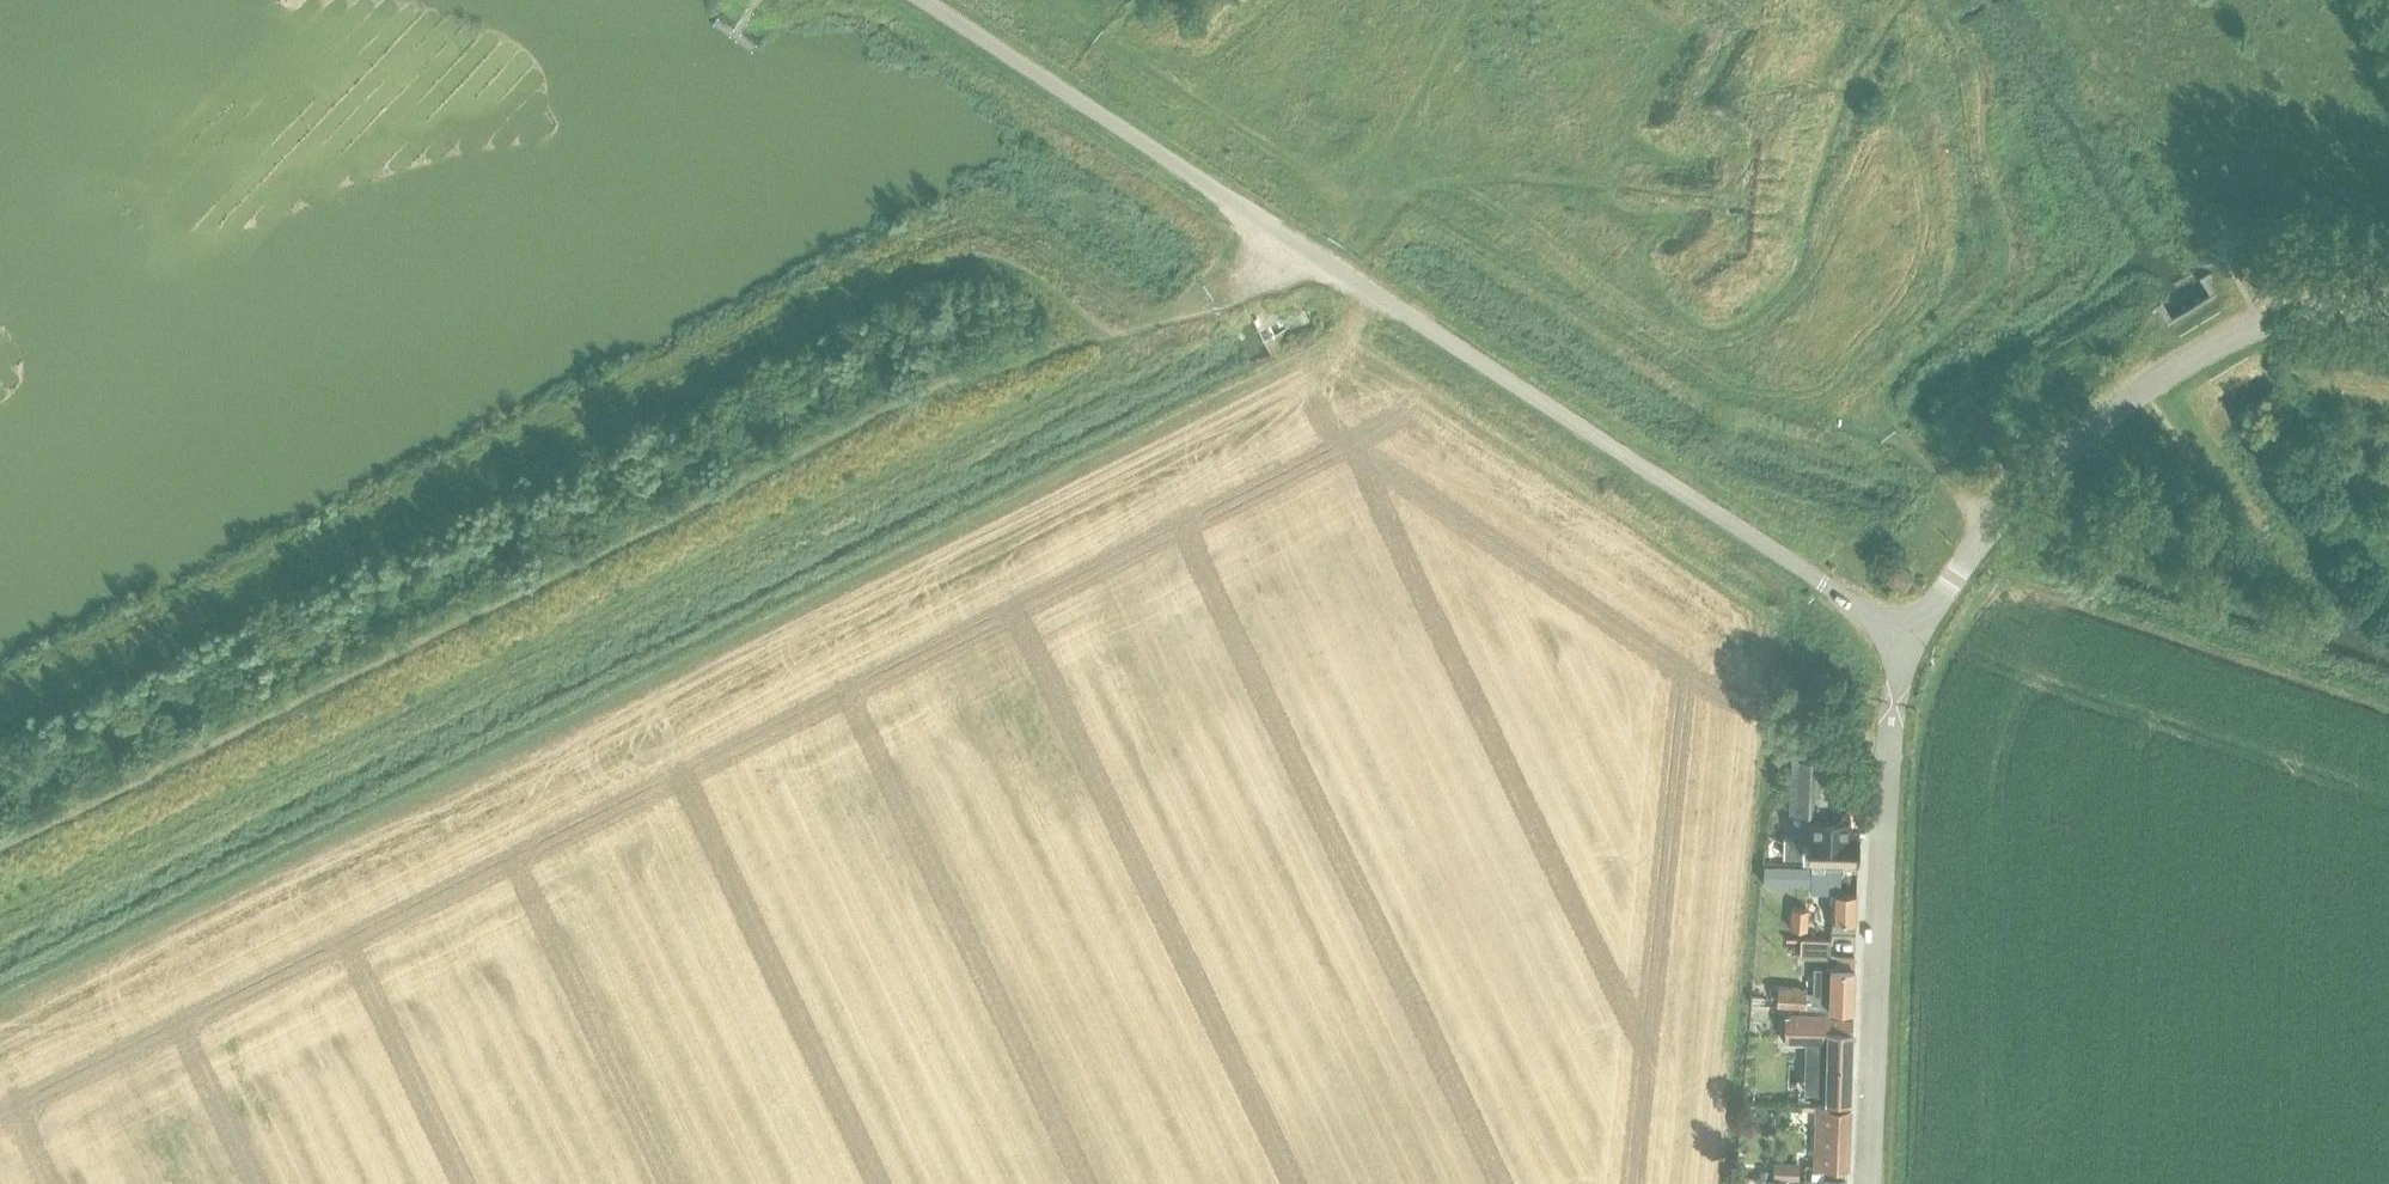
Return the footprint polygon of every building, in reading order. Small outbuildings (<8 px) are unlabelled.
[(1888,578),(1902,588),(1913,573),(1899,564),(1888,578)] [(1826,811),(1828,757),(1793,755),(1791,809),(1826,811)] [(1811,838),(1785,837),(1784,855),(1858,858),(1859,832),(1850,831),(1851,817),(1812,815),(1811,838)] [(1833,922),(1833,930),(1837,930),(1856,931),(1857,893),(1837,892),(1834,892),(1833,894),(1833,922)] [(1791,928),(1807,929),(1809,908),(1793,907),(1791,928)] [(1800,954),(1830,956),(1831,938),(1801,937),(1800,954)] [(1806,1007),(1837,1009),(1854,1009),(1855,967),(1855,957),(1837,956),(1837,967),(1814,966),(1814,991),(1807,990),(1808,987),(1779,986),(1778,1005),(1806,1007)] [(1854,1018),(1788,1016),(1787,1042),(1806,1043),(1804,1091),(1828,1092),(1827,1101),(1851,1102),(1854,1018)] [(1816,1166),(1837,1167),(1849,1167),(1851,1110),(1828,1109),(1828,1107),(1818,1106),(1816,1166)] [(1805,1175),(1806,1159),(1783,1158),(1783,1174),(1805,1175)]
